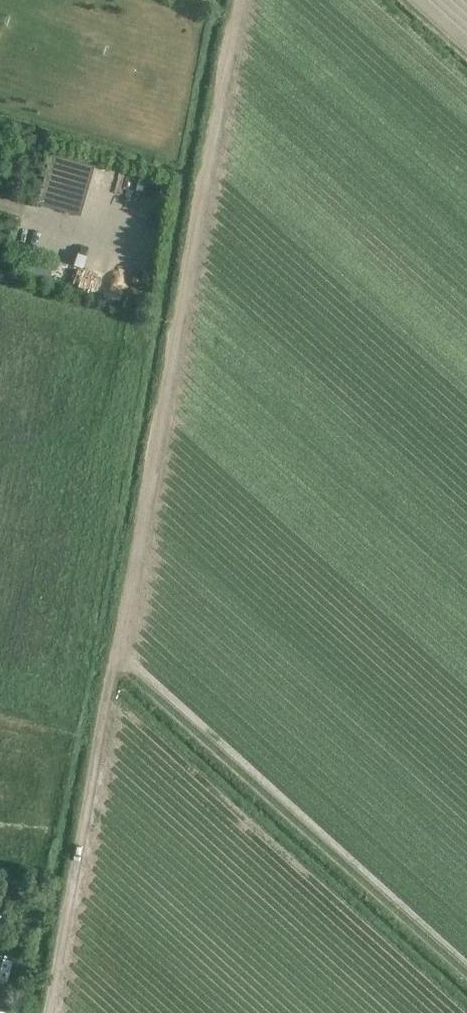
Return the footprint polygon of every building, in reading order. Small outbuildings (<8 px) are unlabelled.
[(62,208),(87,210),(90,158),(75,157),(73,185),(63,184),(62,208)]
